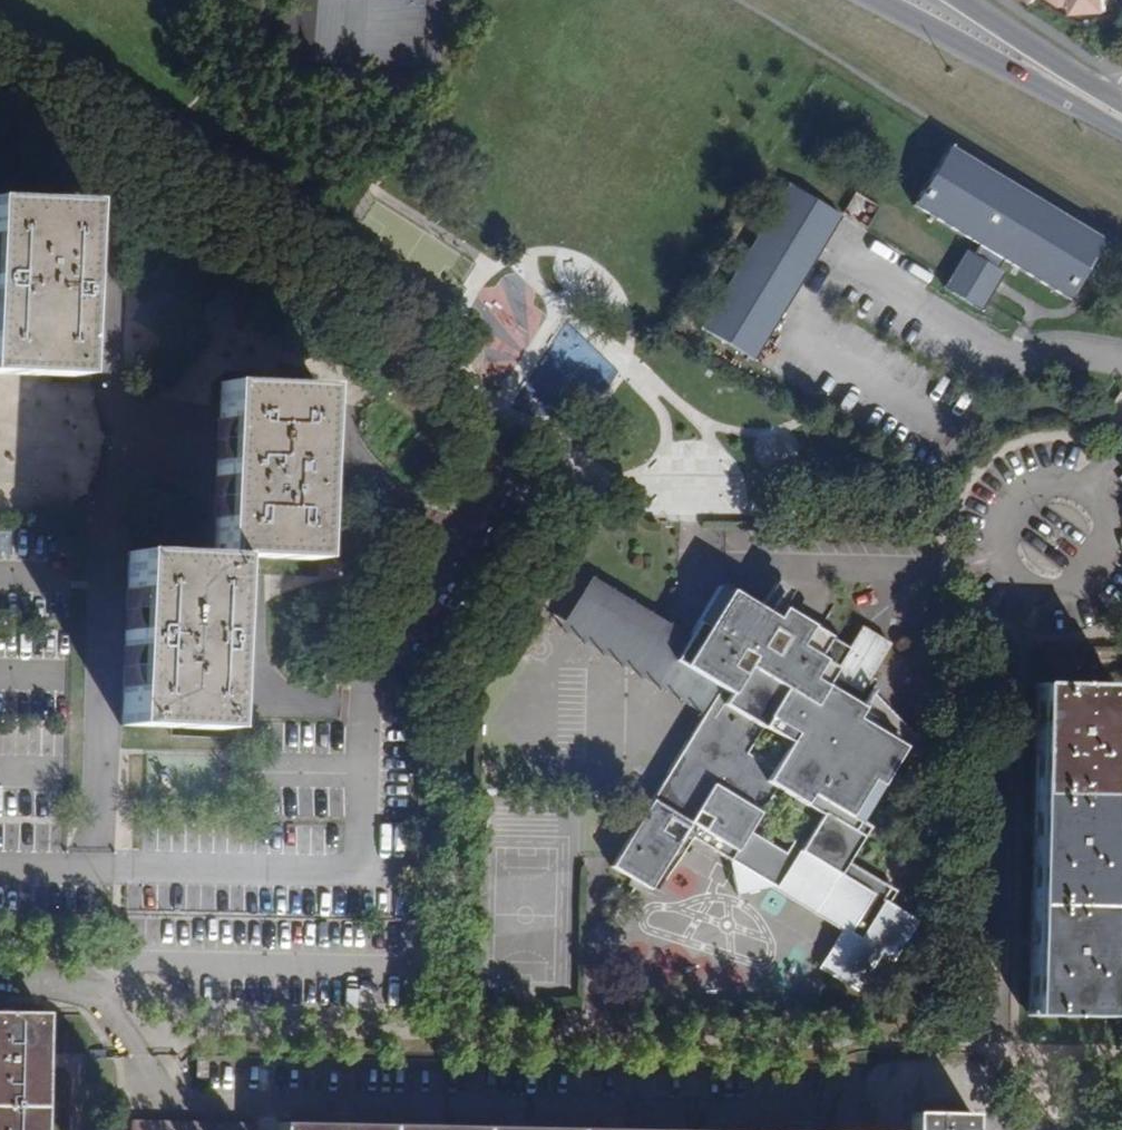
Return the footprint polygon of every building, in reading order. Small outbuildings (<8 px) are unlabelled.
[(310,59),(360,66),(419,63),(422,2),(382,0),(293,0),(310,59)] [(1060,5),(1070,6),(1070,15),(1107,13),(1105,0),(1053,0),(1060,5)] [(949,149),(912,206),(977,248),(971,258),(964,253),(941,290),(977,312),(1000,276),(993,272),(999,262),(1064,304),(1101,246),(949,149)] [(786,191),(696,333),(746,365),(837,223),(786,191)] [(0,199),(0,373),(72,375),(80,202),(0,199)] [(318,385),(219,381),(210,554),(128,551),(120,724),(218,729),(226,556),(310,559),(318,385)] [(756,609),(718,586),(673,660),(719,688),(610,866),(649,889),(689,823),(816,898),(794,933),(828,953),(850,918),(862,925),(885,886),(852,866),(859,854),(815,827),(836,793),(826,786),(880,698),(869,692),(852,719),(817,697),(845,651),(816,633),(810,642),(772,619),(787,595),(771,585),(756,609)] [(1111,686),(1035,684),(1028,1014),(1104,1016),(1111,686)] [(552,980),(553,948),(493,946),(492,978),(552,980)] [(0,1012),(0,1129),(41,1129),(42,1059),(43,1013),(0,1012)] [(910,1112),(909,1129),(970,1129),(970,1113),(910,1112)] [(131,1119),(131,1129),(256,1129),(256,1122),(131,1119)]
